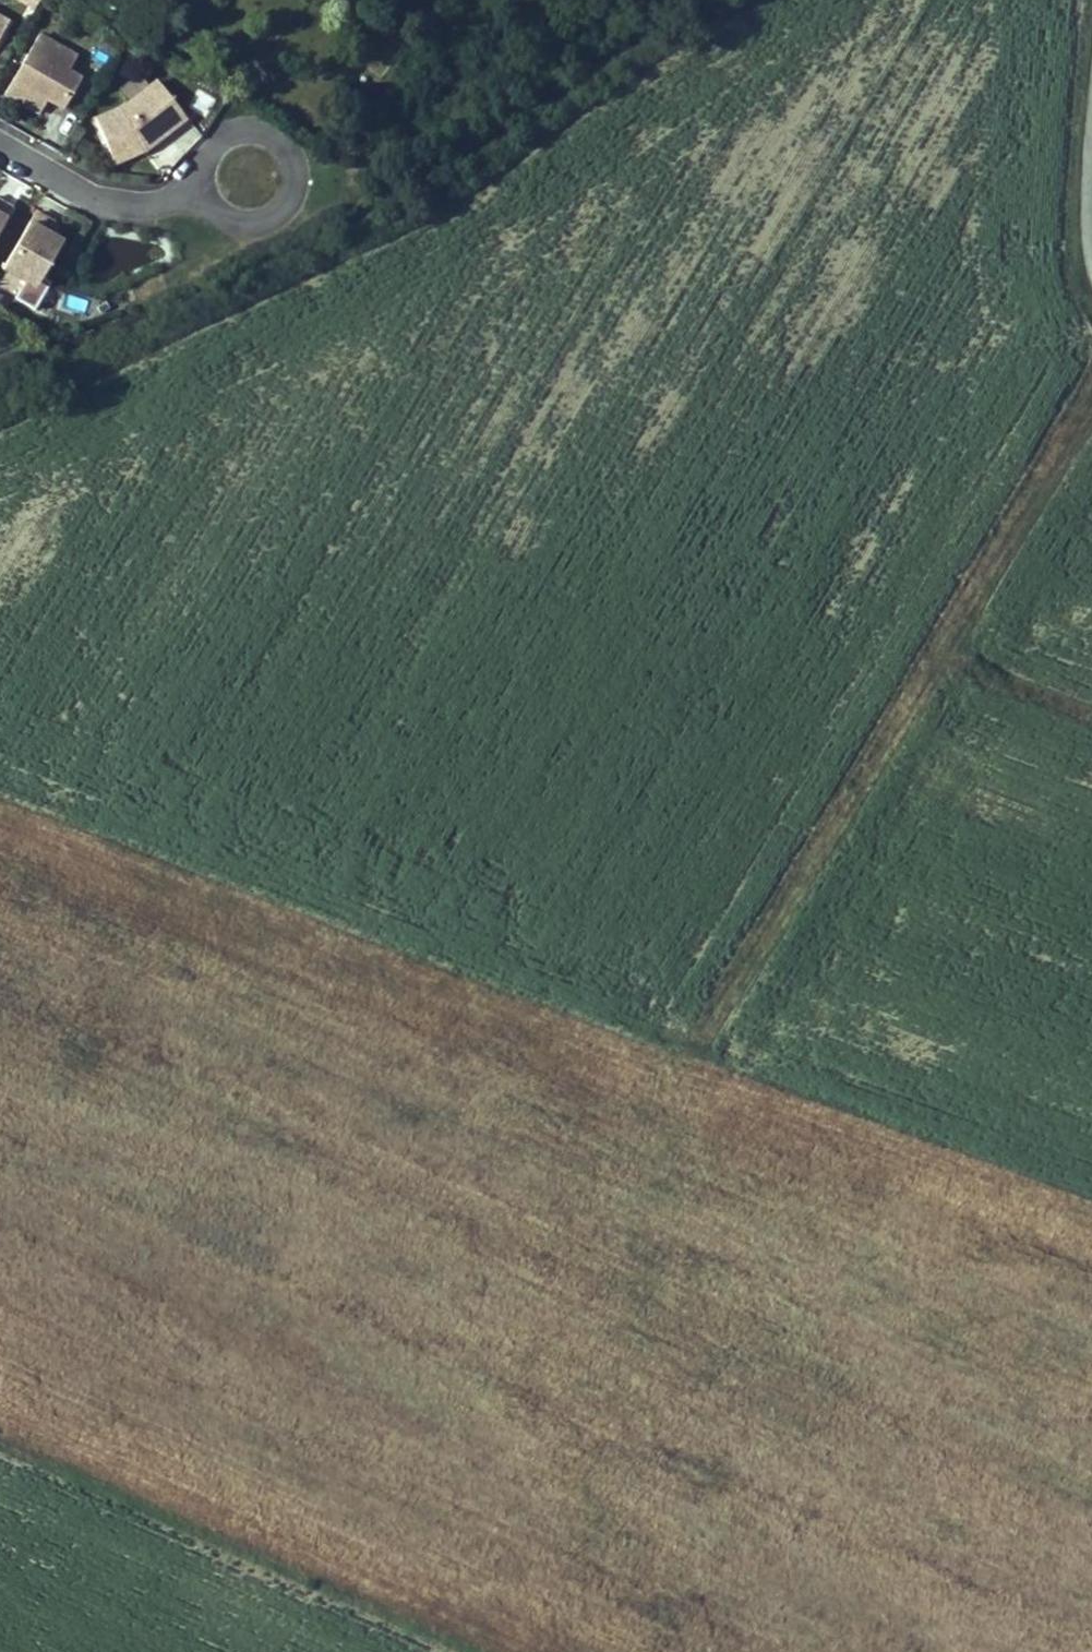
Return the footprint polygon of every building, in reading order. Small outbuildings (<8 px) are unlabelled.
[(38,0),(15,0),(34,9),(38,0)] [(60,106),(77,75),(48,60),(56,44),(34,32),(1,92),(28,107),(36,92),(43,96),(60,106)] [(156,135),(183,114),(154,77),(119,105),(92,117),(111,160),(142,146),(140,141),(153,131),(156,135)] [(35,111),(43,96),(36,92),(28,107),(35,111)] [(142,146),(156,135),(153,131),(140,141),(142,146)] [(10,206),(0,201),(0,224),(10,206)] [(39,276),(60,239),(55,236),(46,231),(51,220),(33,210),(1,266),(24,280),(39,276)] [(55,236),(51,220),(46,231),(55,236)]
